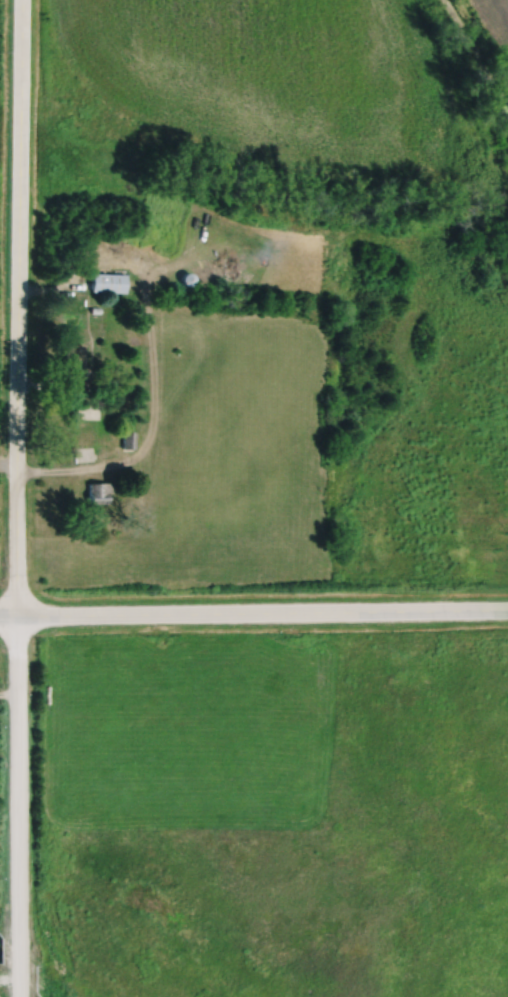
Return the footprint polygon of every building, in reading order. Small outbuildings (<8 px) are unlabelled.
[(91,273),(91,292),(124,293),(125,275),(91,273)] [(182,276),(181,277),(181,279),(181,281),(182,283),(183,284),(185,285),(187,285),(188,285),(190,285),(192,284),(193,282),(194,280),(194,279),(193,277),(192,275),(191,274),(190,273),(188,273),(186,273),(184,273),(183,274),(182,276)] [(123,430),(123,448),(135,448),(135,430),(123,430)] [(89,482),(89,503),(107,502),(107,493),(112,493),(112,482),(89,482)]
